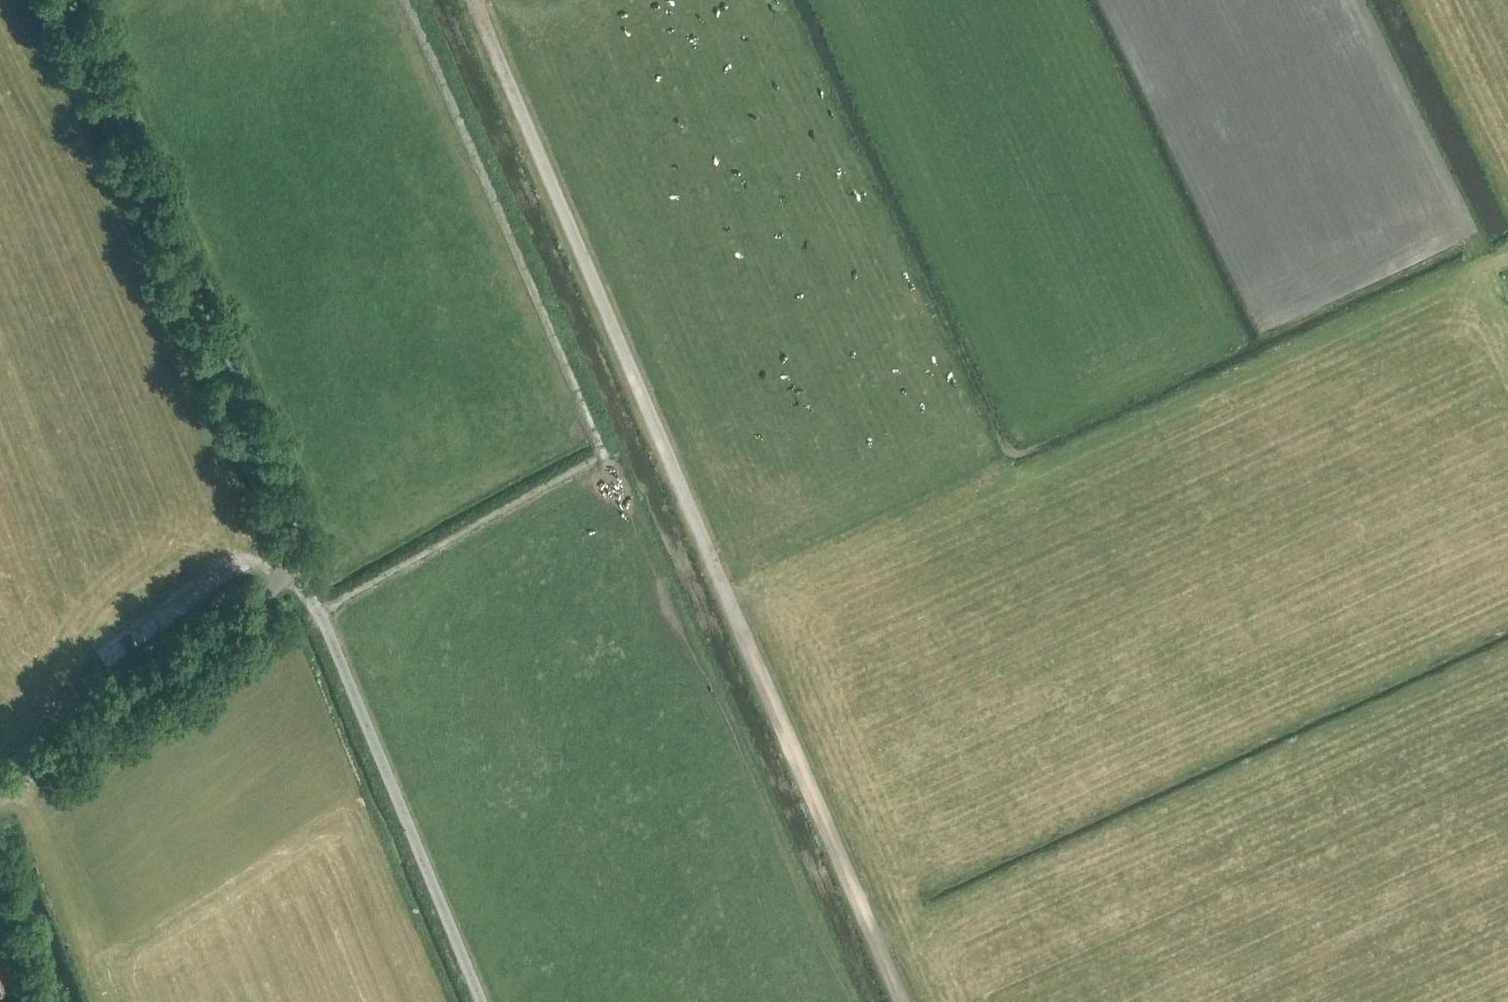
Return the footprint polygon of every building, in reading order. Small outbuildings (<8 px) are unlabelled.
[(29,985),(3,916),(0,917),(0,995),(29,985)]
